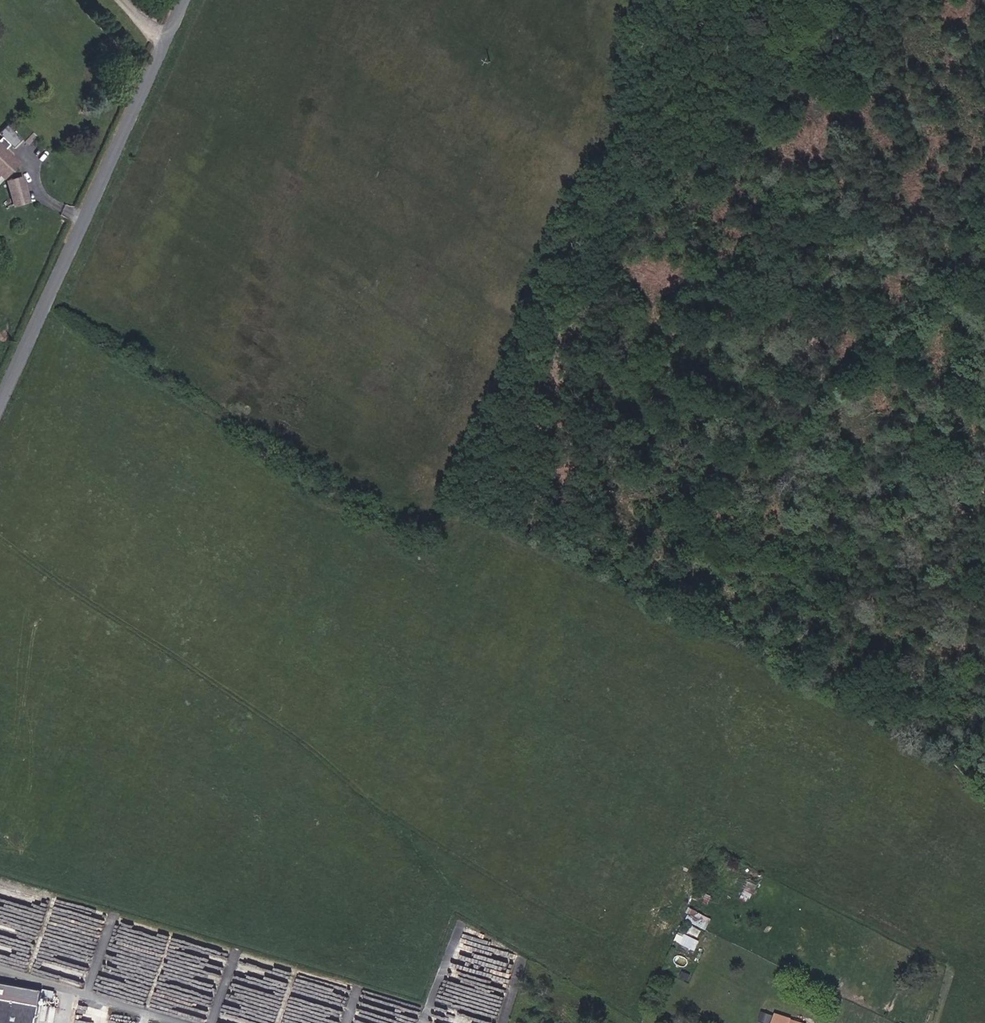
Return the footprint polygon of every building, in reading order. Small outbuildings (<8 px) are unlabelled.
[(12,147),(21,138),(7,124),(0,130),(0,134),(12,147)] [(3,150),(0,150),(0,176),(3,179),(15,165),(10,160),(12,158),(3,150)] [(29,202),(22,176),(7,180),(13,206),(29,202)] [(753,894),(757,886),(749,882),(745,890),(753,894)] [(712,922),(690,910),(686,918),(708,929),(712,922)] [(680,932),(676,940),(697,950),(701,940),(694,936),(699,927),(693,924),(689,933),(686,932),(685,934),(680,932)] [(43,990),(0,982),(0,1022),(37,1022),(43,990)] [(776,1015),(773,1022),(802,1022),(776,1015)]
